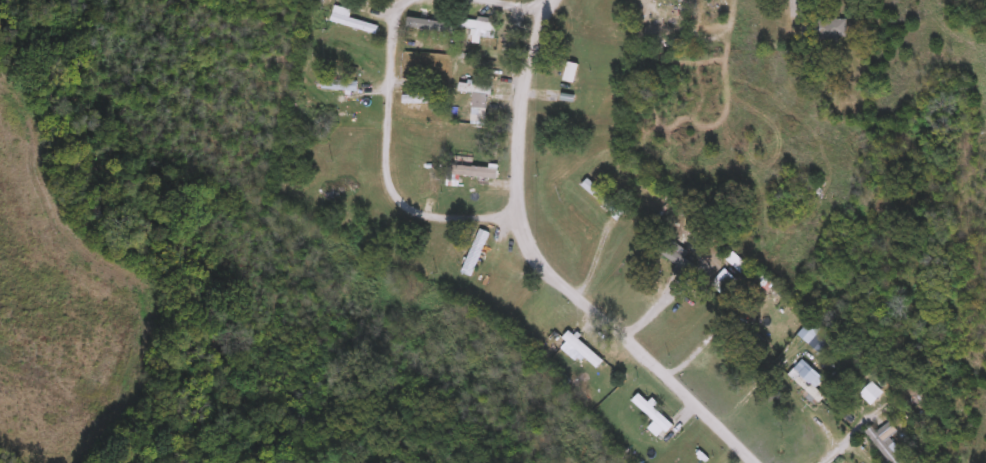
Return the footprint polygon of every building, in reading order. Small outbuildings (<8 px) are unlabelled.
[(330,22),(332,14),(377,28),(375,35),(330,22)] [(416,32),(416,22),(425,22),(425,16),(432,16),(432,20),(449,20),(449,32),(416,32)] [(493,40),(482,39),(481,46),(469,44),(471,31),(458,29),(459,19),(496,25),(493,40)] [(846,42),(821,42),(821,20),(846,20),(846,42)] [(323,81),(356,84),(358,93),(322,91),(323,81)] [(458,95),(459,85),(490,86),(490,96),(458,95)] [(470,125),(470,108),(484,108),(484,125),(470,125)] [(484,178),(484,187),(453,187),(453,178),(484,178)] [(586,180),(620,209),(614,215),(580,187),(586,180)] [(492,241),(471,272),(464,267),(485,236),(492,241)] [(660,253),(666,245),(693,266),(687,274),(660,253)] [(809,320),(821,329),(807,347),(795,336),(809,320)] [(593,366),(560,344),(565,335),(599,357),(593,366)] [(824,398),(818,404),(789,375),(795,369),(824,398)] [(870,383),(884,393),(871,408),(862,395),(870,383)] [(634,397),(640,391),(675,424),(667,432),(634,397)] [(892,454),(901,462),(891,462),(870,443),(881,433),(897,449),(892,454)]
